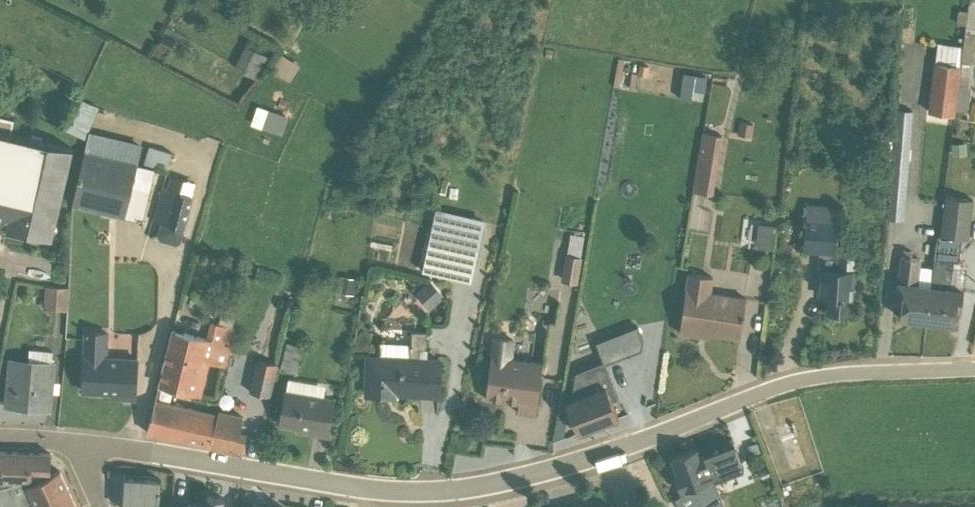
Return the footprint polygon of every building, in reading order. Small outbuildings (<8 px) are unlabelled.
[(964,33),(954,111),(967,112),(969,90),(972,63),(974,51),(974,49),(974,0),(969,0),(964,33)] [(933,64),(927,112),(953,115),(962,47),(937,44),(934,64),(933,64)] [(268,57),(245,45),(233,67),(257,80),(268,57)] [(282,54),(271,72),(288,82),(299,65),(282,54)] [(64,129),(84,138),(85,137),(98,107),(78,98),(64,129)] [(281,135),(287,117),(266,110),(260,128),(260,129),(281,135)] [(903,222),(912,110),(895,110),(885,220),(903,222)] [(52,239),(72,150),(10,135),(13,120),(0,116),(0,232),(5,229),(52,239)] [(751,138),(753,125),(738,123),(736,136),(751,138)] [(71,206),(124,218),(142,221),(154,169),(137,165),(142,144),(89,131),(71,206)] [(702,132),(692,191),(712,195),(722,136),(702,132)] [(965,144),(952,144),(952,156),(965,155),(965,144)] [(148,147),(143,164),(166,170),(171,153),(148,147)] [(195,183),(170,176),(166,189),(161,188),(152,221),(160,223),(156,237),(159,240),(175,245),(179,242),(192,197),(191,197),(195,183)] [(973,200),(944,197),(939,235),(968,239),(973,200)] [(855,264),(856,254),(835,252),(838,206),(806,204),(804,230),(802,251),(817,253),(816,270),(818,270),(816,297),(828,300),(827,311),(828,312),(829,314),(846,315),(847,313),(848,313),(849,300),(853,300),(853,289),(855,289),(856,271),(855,271),(855,265),(855,264)] [(470,280),(483,220),(435,209),(421,269),(470,280)] [(774,226),(757,224),(755,247),(772,248),(774,226)] [(958,262),(960,239),(937,236),(926,322),(927,322),(953,325),(956,309),(960,309),(963,290),(962,289),(964,271),(958,262)] [(581,249),(568,247),(566,255),(565,255),(560,281),(577,283),(581,258),(580,257),(581,249)] [(911,251),(903,250),(902,257),(901,258),(895,301),(902,302),(900,318),(926,322),(933,268),(920,267),(920,260),(911,258),(911,251)] [(687,274),(679,333),(697,336),(698,332),(739,338),(745,297),(711,292),(713,277),(687,274)] [(356,279),(340,276),(337,292),(353,295),(356,279)] [(66,287),(44,286),(43,287),(42,308),(43,309),(66,310),(67,288),(66,287)] [(234,328),(232,327),(235,312),(221,309),(217,324),(209,322),(205,338),(171,330),(157,384),(201,395),(208,363),(225,367),(234,328)] [(589,345),(597,367),(573,377),(571,399),(565,402),(578,433),(617,418),(611,401),(617,398),(604,365),(641,350),(642,341),(637,327),(589,345)] [(108,332),(85,331),(82,391),(110,393),(110,392),(118,392),(118,398),(135,399),(137,358),(108,356),(108,332)] [(366,393),(394,395),(395,392),(438,394),(439,357),(426,357),(426,350),(425,349),(426,332),(411,331),(410,344),(380,343),(379,355),(367,355),(366,393)] [(303,348),(286,343),(279,369),(296,373),(303,348)] [(511,347),(493,345),(491,356),(490,356),(485,398),(518,403),(517,412),(534,415),(542,362),(510,358),(511,347)] [(51,362),(52,351),(29,349),(28,360),(10,358),(6,406),(49,410),(53,362),(51,362)] [(277,365),(256,360),(249,392),(270,397),(277,365)] [(325,385),(288,379),(280,424),(312,430),(311,433),(326,435),(332,399),(324,398),(325,385)] [(217,414),(155,400),(146,432),(240,453),(245,431),(240,429),(242,416),(218,411),(217,414)] [(706,475),(710,474),(713,480),(743,468),(733,443),(699,456),(696,448),(671,458),(677,473),(673,475),(680,494),(692,490),(699,506),(718,506),(706,475)] [(49,454),(0,452),(0,483),(15,483),(15,480),(31,480),(31,478),(40,479),(40,472),(49,472),(49,454)] [(59,471),(25,486),(23,481),(0,488),(0,506),(12,506),(15,505),(16,506),(76,506),(59,471)] [(160,480),(125,478),(123,506),(158,506),(160,480)] [(187,506),(221,506),(222,499),(206,497),(205,506),(187,503),(187,506)]
